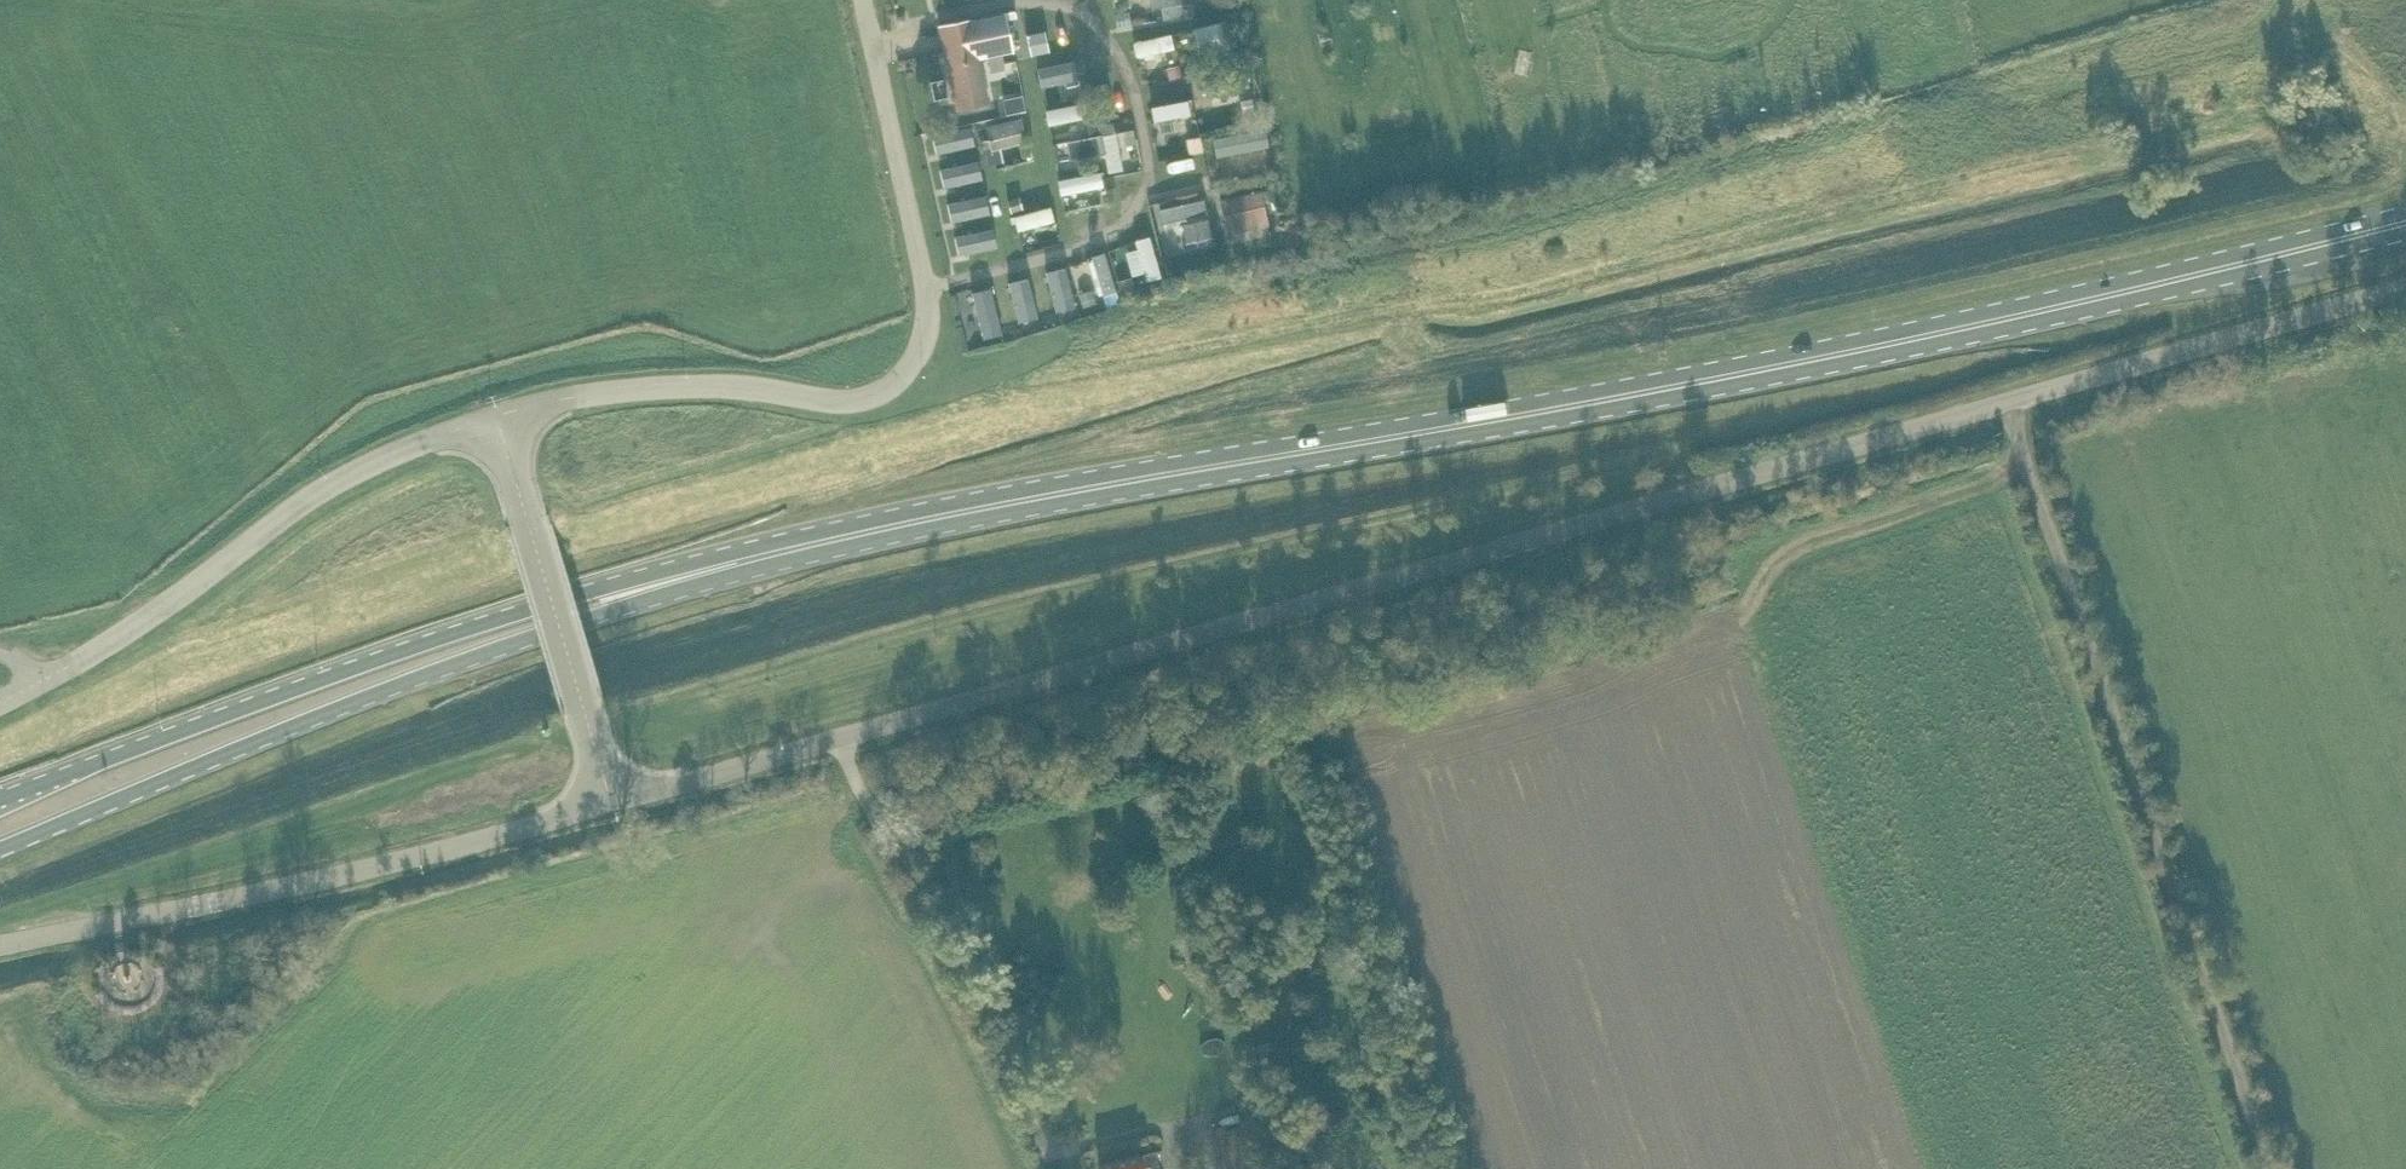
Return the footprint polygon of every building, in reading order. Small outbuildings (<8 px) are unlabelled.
[(1151,11),(1190,5),(1190,0),(1149,0),(1151,11)] [(1007,19),(1017,17),(1015,11),(972,20),(972,19),(941,26),(959,110),(989,103),(980,59),(1014,51),(1007,19)] [(1128,13),(1115,15),(1117,28),(1130,26),(1128,13)] [(1211,16),(1178,25),(1182,40),(1198,36),(1202,49),(1219,44),(1211,16)] [(1122,56),(1162,48),(1158,30),(1119,38),(1122,56)] [(1064,51),(1024,60),(1030,88),(1071,79),(1064,51)] [(1145,56),(1129,59),(1132,74),(1148,70),(1145,56)] [(1170,80),(1181,77),(1179,67),(1167,70),(1170,80)] [(1186,73),(1188,93),(1232,90),(1230,71),(1186,73)] [(1106,85),(1091,88),(1098,119),(1113,115),(1106,85)] [(1033,123),(1070,117),(1068,100),(1031,106),(1033,123)] [(1252,100),(1240,102),(1242,114),(1254,112),(1252,100)] [(977,134),(1003,127),(999,113),(974,120),(977,134)] [(1112,123),(1098,126),(1101,137),(1115,134),(1112,123)] [(1093,124),(1086,126),(1088,135),(1095,134),(1093,124)] [(917,153),(959,151),(958,127),(916,129),(917,153)] [(1229,130),(1216,132),(1222,168),(1235,166),(1229,130)] [(1088,159),(1083,133),(1054,139),(1059,158),(1073,155),(1074,162),(1088,159)] [(1190,154),(1201,152),(1199,141),(1188,144),(1190,154)] [(985,151),(989,166),(1002,163),(998,148),(985,151)] [(963,157),(923,166),(926,184),(967,175),(963,157)] [(1054,173),(1058,204),(1072,202),(1070,187),(1089,185),(1088,169),(1054,173)] [(1104,179),(1102,179),(1105,190),(1116,188),(1113,177),(1104,179)] [(1262,192),(1220,202),(1227,235),(1270,225),(1262,192)] [(973,195),(934,196),(934,217),(974,216),(973,195)] [(1190,197),(1148,203),(1151,222),(1170,219),(1174,242),(1198,239),(1194,212),(1192,212),(1190,197)] [(1022,211),(1018,199),(1008,202),(1011,214),(1022,211)] [(977,224),(939,235),(944,253),(982,242),(977,224)] [(1121,282),(1148,274),(1137,235),(1110,243),(1121,282)] [(1084,293),(1101,290),(1092,250),(1076,254),(1084,293)] [(1053,264),(1023,273),(1034,310),(1064,301),(1053,264)] [(1005,276),(1004,314),(1026,315),(1027,276),(1005,276)] [(1118,284),(1121,295),(1134,291),(1130,280),(1118,284)] [(951,337),(984,335),(982,287),(948,289),(951,337)] [(1079,296),(1083,309),(1095,305),(1091,292),(1079,296)] [(1156,1156),(1139,1159),(1100,1167),(1100,1168),(1159,1168),(1156,1156)]
